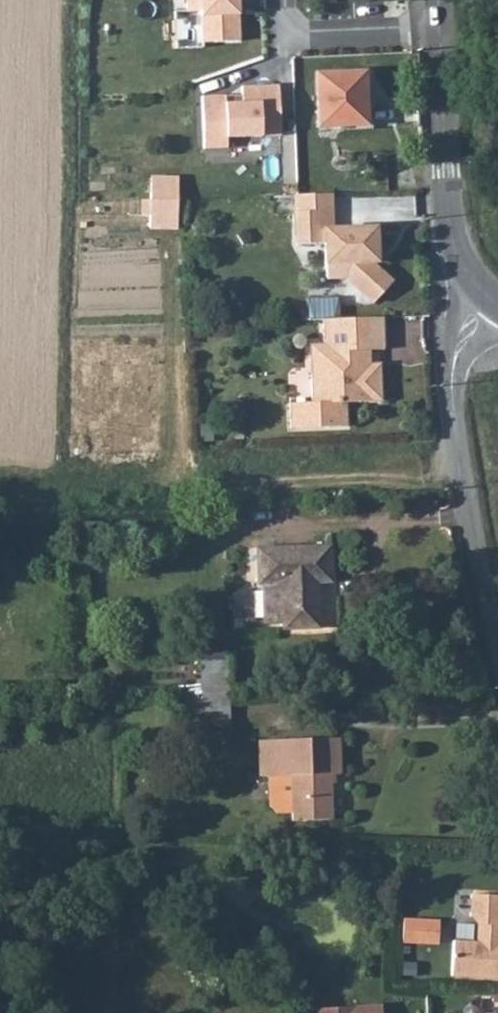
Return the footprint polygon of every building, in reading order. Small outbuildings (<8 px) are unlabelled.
[(182,11),(196,10),(197,41),(235,40),(233,0),(182,0),(182,11)] [(361,72),(311,75),(314,129),(364,126),(361,72)] [(275,133),(273,83),(236,84),(236,101),(220,101),(219,93),(196,94),(198,146),(221,146),(221,135),(275,133)] [(288,193),(289,209),(325,207),(324,190),(288,193)] [(340,273),(369,298),(387,277),(367,259),(367,257),(372,257),(370,222),(326,225),(325,207),(289,209),(291,241),(319,240),(321,274),(340,273)] [(379,346),(377,313),(317,317),(318,341),(323,346),(324,354),(319,359),(320,371),(306,372),(308,401),(285,402),(287,427),(343,424),(342,400),(378,397),(375,360),(365,360),(361,361),(360,347),(364,347),(379,346)] [(323,346),(318,341),(304,342),(306,372),(320,371),(319,359),(324,354),(323,346)] [(262,581),(264,619),(284,619),(283,624),(316,623),(314,578),(329,578),(327,543),(255,547),(257,581),(262,581)] [(226,651),(203,652),(203,696),(227,695),(226,651)] [(228,723),(227,695),(203,696),(195,696),(196,724),(228,723)] [(290,771),(290,816),(331,816),(331,770),(342,770),(341,736),(260,737),(261,771),(290,771)] [(474,891),(472,911),(478,919),(476,939),(453,937),(452,971),(497,975),(497,893),(474,891)] [(405,943),(442,944),(443,918),(406,917),(405,943)] [(381,1002),(317,1007),(317,1012),(382,1012),(381,1002)]
